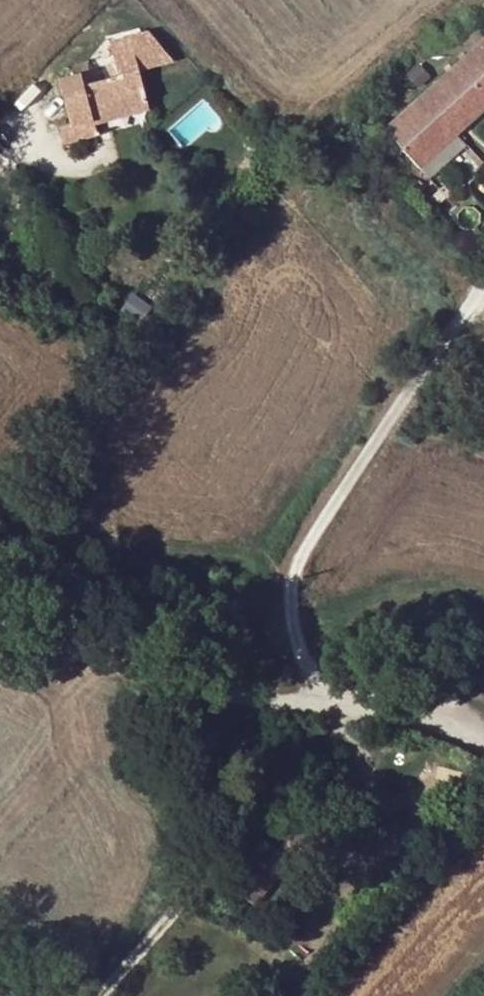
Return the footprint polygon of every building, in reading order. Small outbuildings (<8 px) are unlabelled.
[(386,130),(421,168),(483,110),(483,41),(386,130)] [(75,65),(77,75),(92,70),(90,61),(75,65)] [(77,75),(60,79),(72,126),(61,129),(65,145),(109,133),(104,113),(132,105),(134,114),(151,109),(141,71),(96,83),(92,70),(77,75)] [(132,105),(104,113),(109,133),(137,125),(134,114),(132,105)] [(245,157),(237,169),(246,175),(254,162),(245,157)] [(371,682),(373,675),(360,673),(358,680),(371,682)] [(355,856),(352,826),(330,828),(330,831),(286,835),(274,848),(264,839),(228,881),(243,893),(255,905),(290,862),(355,856)]
